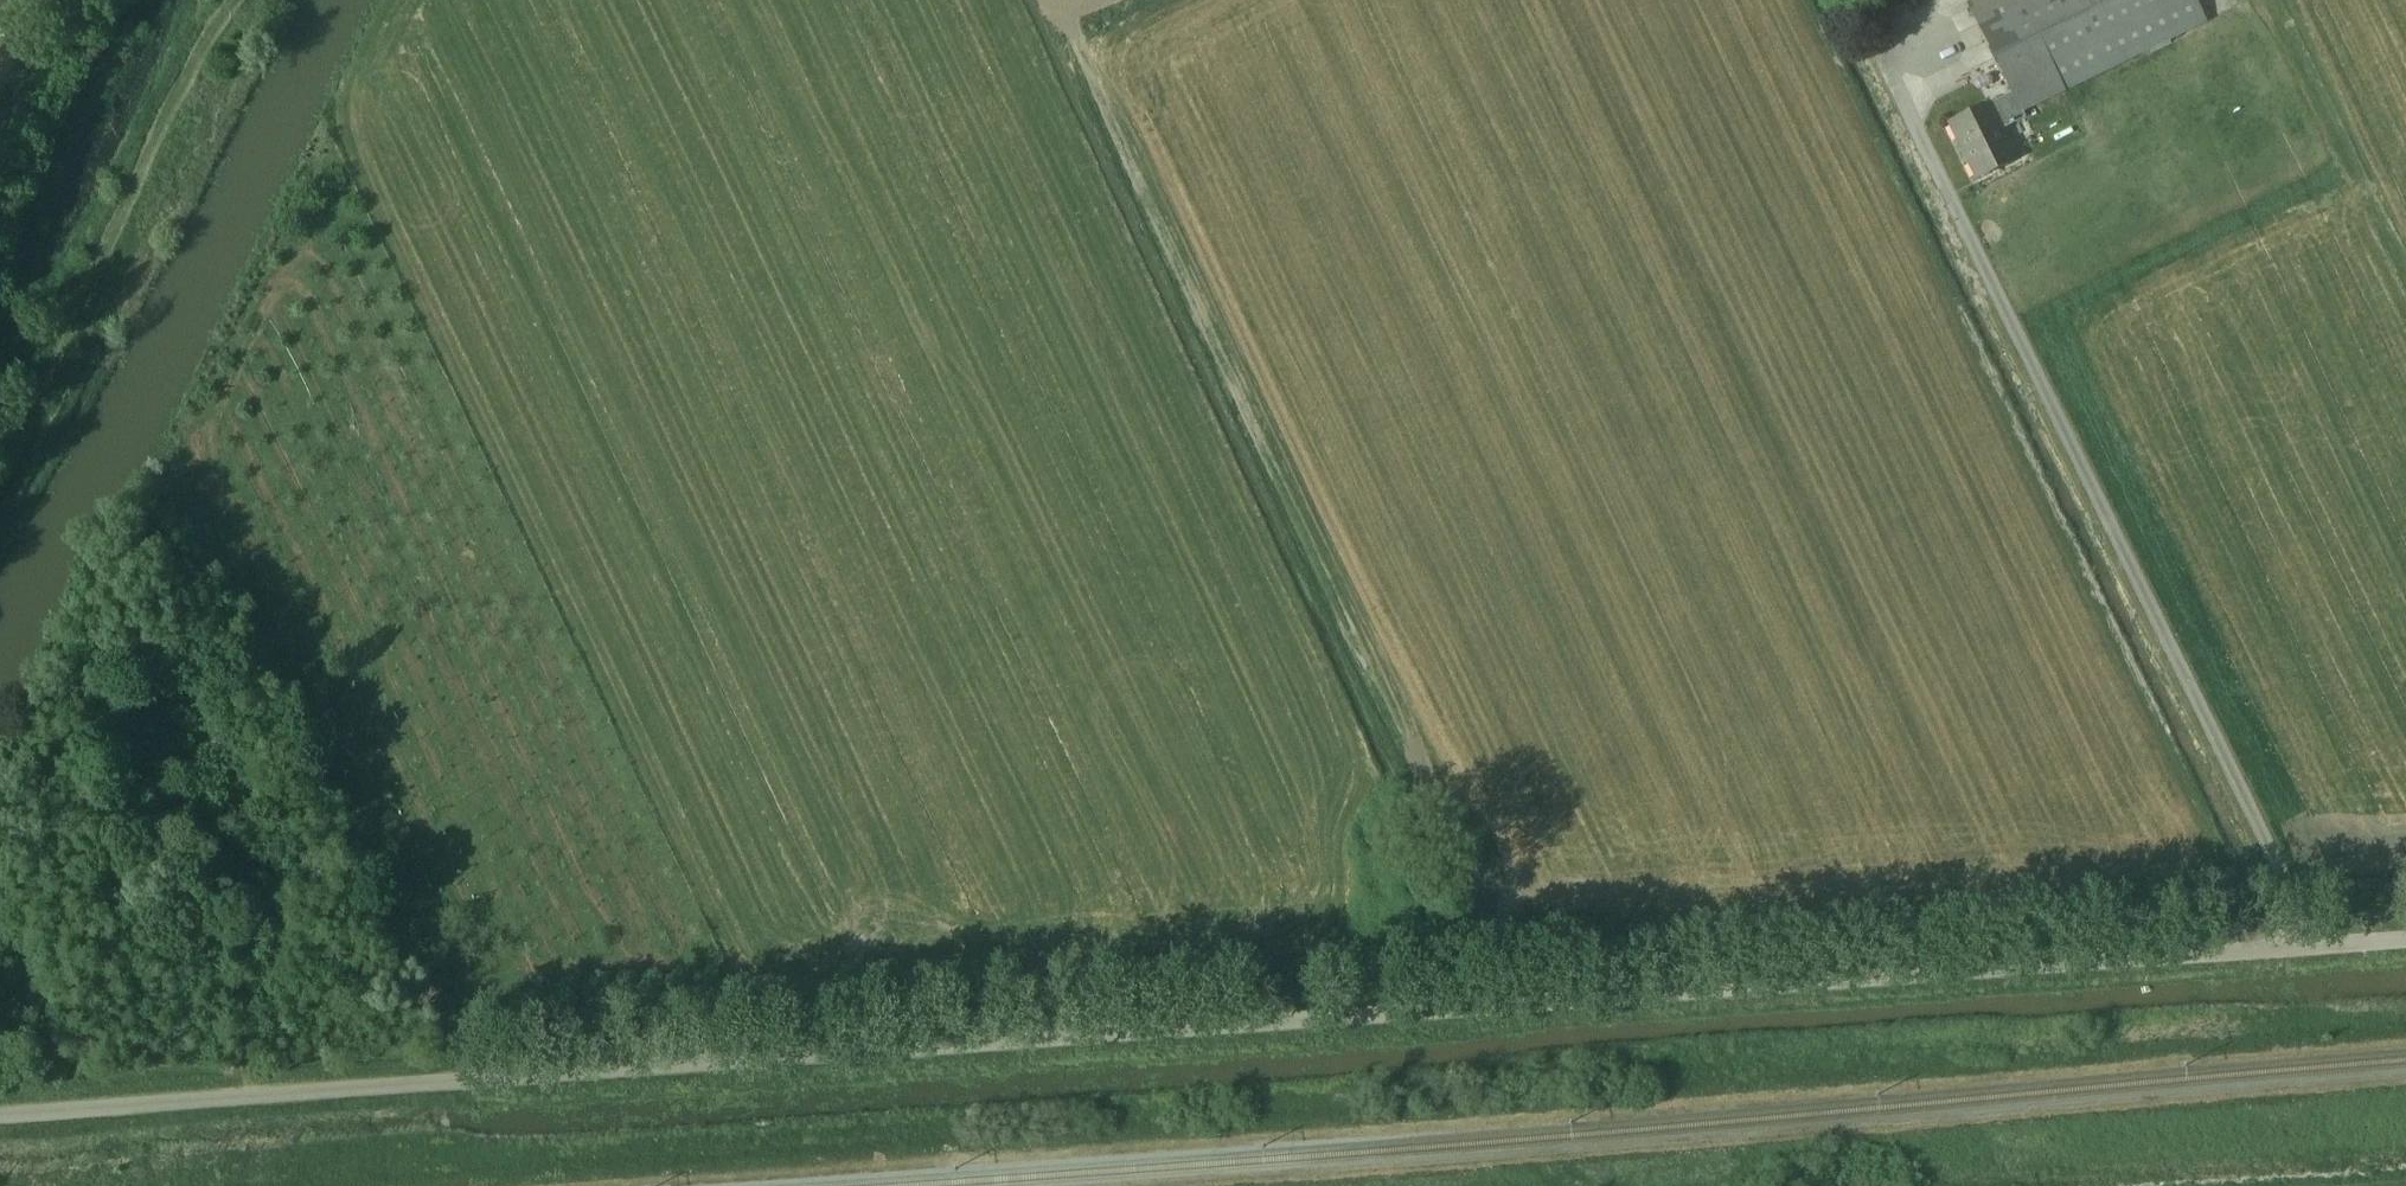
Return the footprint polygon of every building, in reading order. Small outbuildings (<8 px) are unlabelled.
[(2011,94),(1950,124),(1977,178),(2021,157),(2013,140),(2007,143),(2001,131),(2026,118),(2023,112),(2207,23),(2195,0),(1974,0),(1966,4),(2011,94)]
